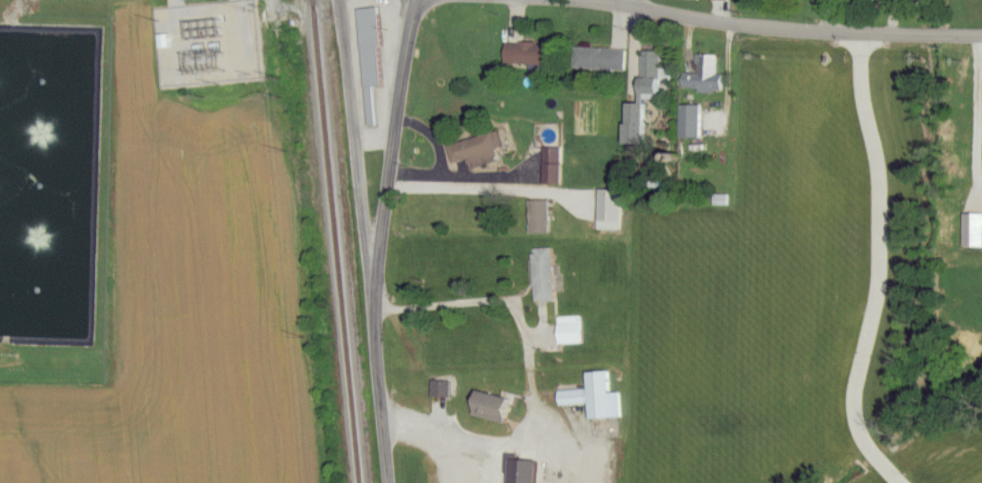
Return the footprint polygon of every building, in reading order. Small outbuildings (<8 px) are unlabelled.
[(378,128),(376,88),(385,87),(381,9),(362,10),(368,128),(378,128)] [(511,66),(556,66),(556,44),(511,44),(511,66)] [(579,49),(578,70),(628,71),(628,50),(579,49)] [(663,70),(663,52),(643,52),(642,98),(670,98),(671,70),(663,70)] [(688,74),(688,90),(728,90),(728,76),(720,76),(720,56),(695,55),(695,74),(688,74)] [(706,107),(682,107),(682,140),(706,140),(706,107)] [(502,163),(499,153),(506,151),(501,133),(454,147),(459,165),(475,160),(478,171),(502,163)] [(547,149),(547,187),(564,187),(564,149),(547,149)] [(602,232),(624,232),(624,191),(602,191),(602,232)] [(553,204),(534,204),(534,235),(553,235),(553,204)] [(536,251),(539,304),(558,303),(556,250),(536,251)] [(586,345),(586,318),(561,318),(561,345),(586,345)] [(561,407),(591,406),(591,421),(625,419),(624,394),(615,395),(614,373),(588,374),(589,391),(560,392),(561,407)] [(459,393),(497,393),(497,374),(459,374),(459,393)] [(433,383),(433,397),(454,397),(454,383),(433,383)] [(502,482),(549,482),(549,462),(502,462),(502,482)]
